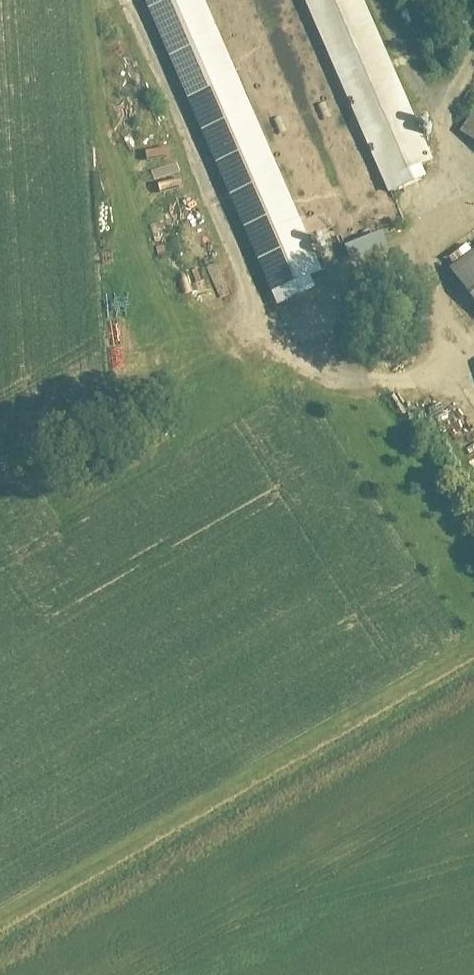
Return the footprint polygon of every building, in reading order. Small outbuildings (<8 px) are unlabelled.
[(264,299),(271,314),(287,308),(280,293),(316,277),(197,0),(134,0),(263,300),(264,299)] [(428,167),(357,0),(297,0),(372,178),(371,178),(381,200),(399,192),(394,181),(428,167)] [(456,137),(473,149),(473,111),(456,137)] [(447,277),(473,312),(473,257),(447,277)]
